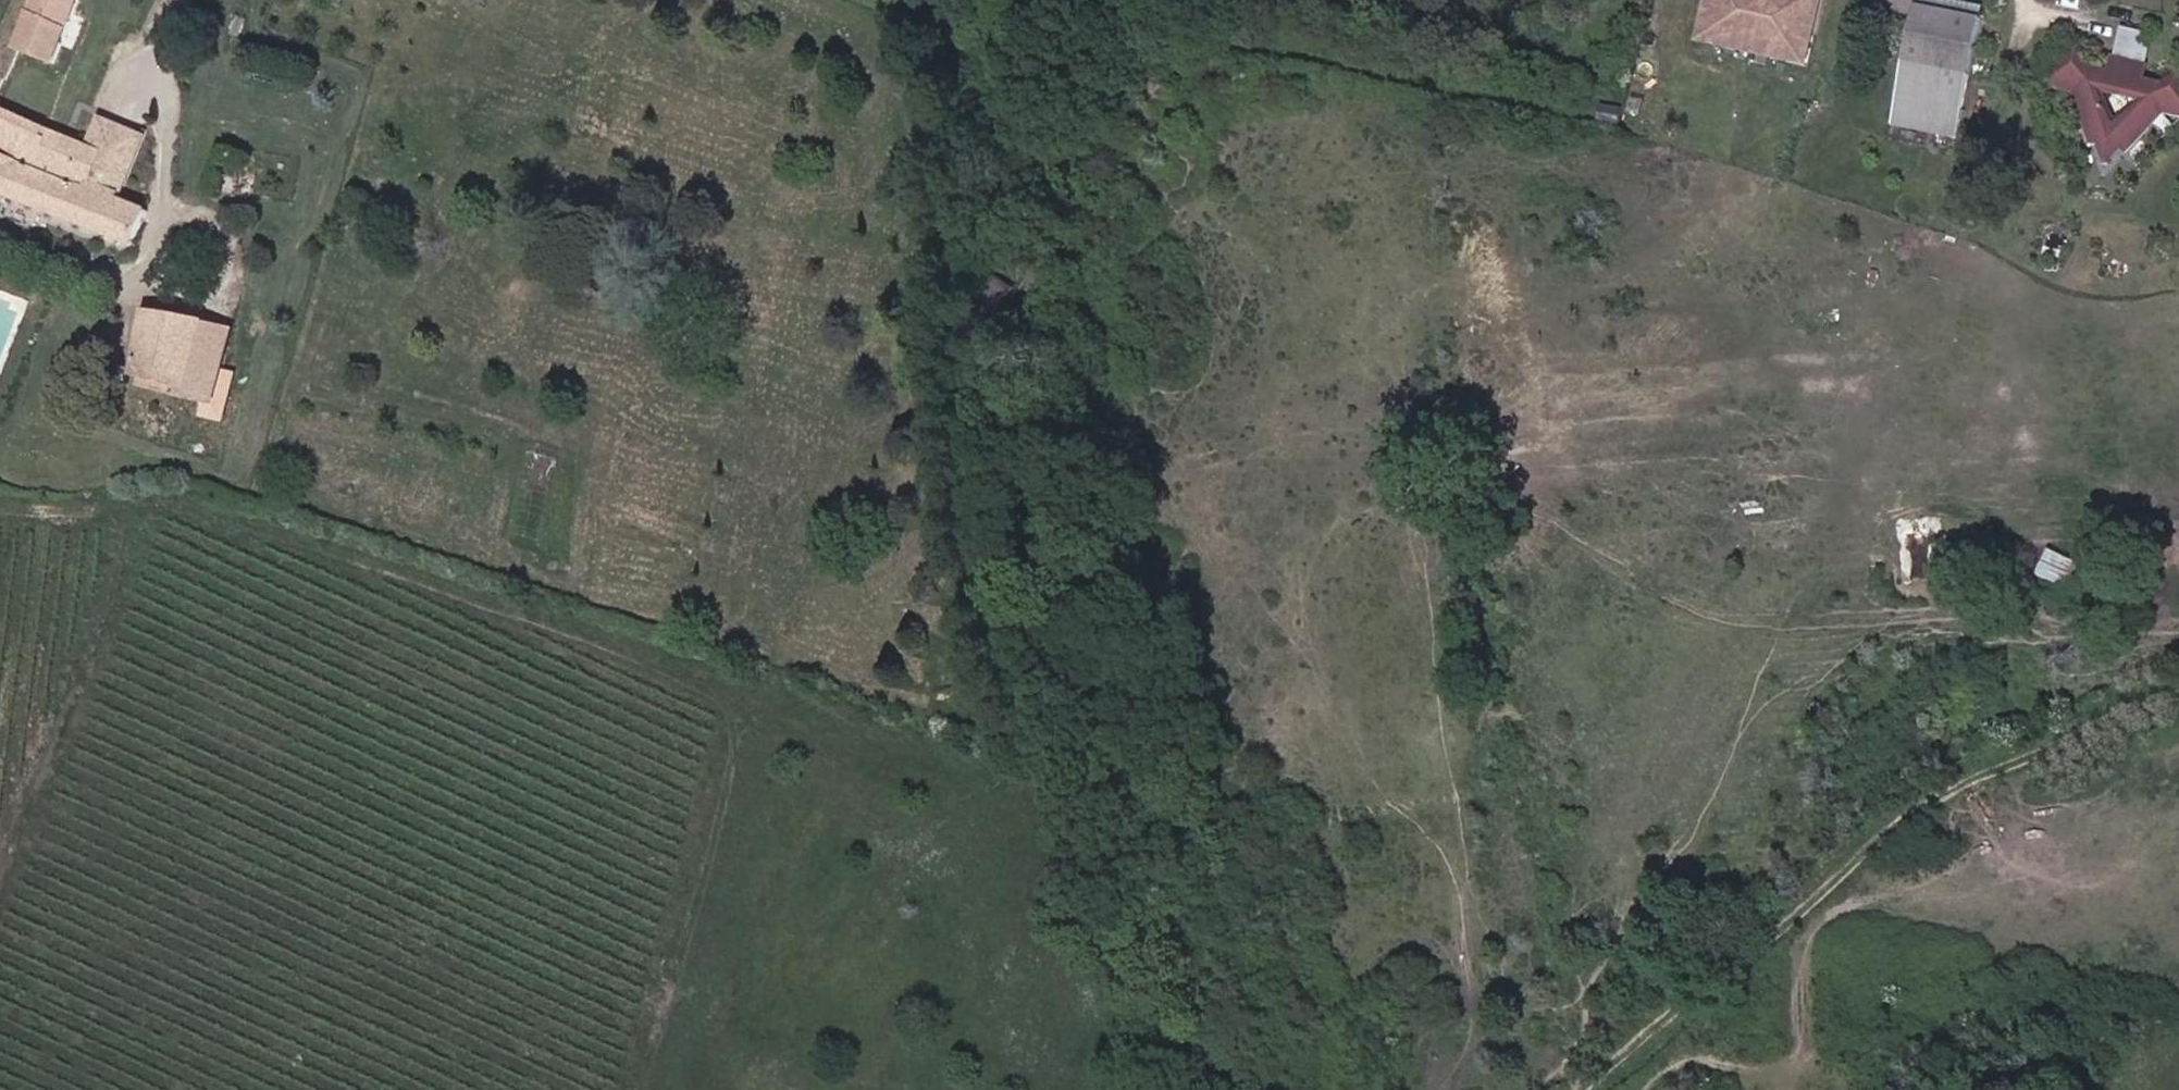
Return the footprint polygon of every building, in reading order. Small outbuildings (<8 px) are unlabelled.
[(23,52),(62,67),(89,0),(45,0),(23,52)] [(1831,0),(1829,0),(1722,0),(1711,49),(1815,72),(1822,42),(1815,41),(1816,36),(1823,37),(1831,0)] [(1879,27),(1925,37),(1905,124),(1965,138),(1994,13),(1938,0),(1884,0),(1879,27)] [(2129,57),(2150,62),(2156,35),(2134,30),(2129,57)] [(2088,75),(2109,149),(2132,153),(2175,93),(2178,94),(2178,77),(2160,74),(2150,62),(2129,57),(2124,56),(2114,63),(2092,58),(2082,46),(2060,68),(2088,75)] [(78,190),(94,144),(0,110),(0,202),(34,215),(37,208),(138,245),(149,215),(129,207),(118,203),(78,190)] [(94,144),(78,190),(118,203),(129,207),(152,139),(102,122),(94,144)] [(150,379),(204,393),(219,331),(163,317),(150,379)] [(229,399),(235,375),(243,335),(219,331),(204,393),(229,399)] [(202,405),(227,410),(229,399),(204,393),(202,405)] [(538,454),(532,467),(550,476),(557,463),(538,454)] [(2049,550),(2043,570),(2058,575),(2064,555),(2049,550)]
